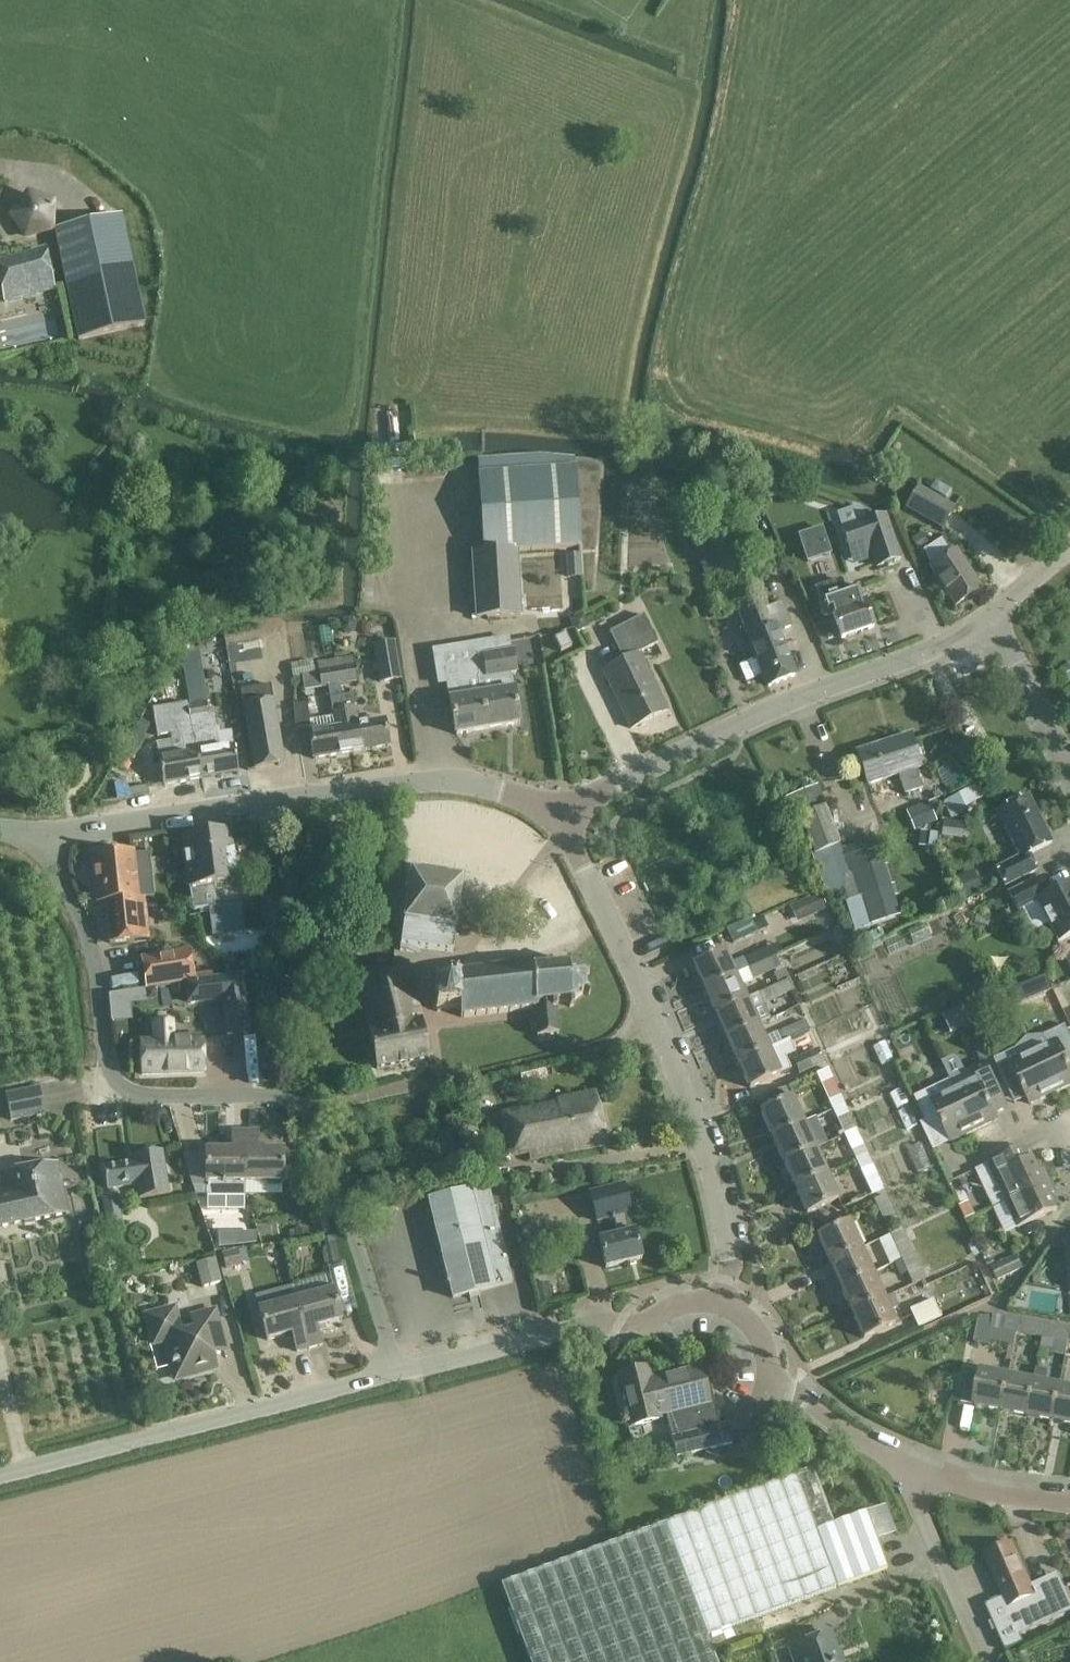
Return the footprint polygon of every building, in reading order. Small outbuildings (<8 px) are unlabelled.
[(8,216),(24,241),(54,234),(56,203),(27,192),(8,216)] [(122,216),(55,231),(78,340),(146,325),(122,216)] [(0,261),(0,284),(5,304),(56,292),(46,251),(0,261)] [(66,334),(61,305),(0,315),(0,329),(2,344),(66,334)] [(471,552),(476,620),(522,616),(517,551),(581,547),(576,467),(478,474),(482,551),(471,552)] [(905,509),(943,530),(955,507),(918,486),(905,509)] [(900,560),(885,516),(867,522),(862,507),(837,514),(850,553),(870,547),(877,568),(900,560)] [(748,637),(768,686),(795,676),(777,632),(791,627),(782,602),(768,607),(732,510),(686,528),(720,613),(736,607),(748,637)] [(828,526),(801,530),(807,559),(833,554),(828,526)] [(930,567),(954,606),(981,589),(957,550),(952,553),(942,539),(922,552),(932,566),(930,567)] [(566,555),(568,579),(583,577),(581,553),(566,555)] [(833,616),(841,638),(874,627),(865,602),(863,602),(857,586),(846,590),(842,578),(814,588),(818,598),(817,599),(824,620),(833,616)] [(602,671),(631,728),(668,710),(640,653),(657,644),(643,616),(609,632),(623,661),(602,671)] [(295,646),(312,645),(310,620),(293,621),(295,646)] [(561,653),(572,647),(566,634),(555,640),(561,653)] [(372,645),(379,683),(403,679),(395,641),(372,645)] [(479,677),(487,729),(519,723),(514,689),(511,675),(517,674),(513,650),(481,655),(484,676),(479,677)] [(180,656),(188,703),(201,778),(238,772),(231,733),(217,735),(214,717),(207,718),(196,653),(180,656)] [(336,659),(341,685),(357,682),(352,657),(336,659)] [(309,732),(314,758),(353,751),(343,696),(342,696),(340,685),(341,685),(336,659),(317,663),(321,689),(328,688),(332,710),(331,711),(332,717),(309,721),(308,703),(293,704),(295,728),(310,727),(310,732),(309,732)] [(313,660),(293,664),(296,674),(315,670),(313,660)] [(449,699),(455,734),(487,729),(479,677),(478,677),(476,664),(445,669),(449,699)] [(242,705),(253,769),(285,763),(274,699),(273,699),(270,684),(241,690),(243,705),(242,705)] [(343,696),(353,751),(388,745),(384,720),(360,724),(354,694),(343,696)] [(201,778),(188,703),(153,710),(158,738),(171,736),(172,741),(156,744),(163,784),(201,778)] [(898,774),(905,795),(922,789),(916,768),(921,767),(911,734),(874,746),(875,750),(858,755),(867,784),(898,774)] [(947,800),(956,818),(969,811),(967,806),(985,797),(978,783),(947,800)] [(848,887),(843,876),(853,873),(842,845),(826,807),(827,807),(817,784),(780,800),(789,821),(799,817),(814,853),(810,855),(827,896),(848,887)] [(996,869),(1005,886),(1036,870),(1028,854),(1051,843),(1027,796),(996,812),(1019,857),(996,869)] [(930,799),(909,809),(918,828),(939,818),(930,799)] [(208,910),(212,938),(243,934),(237,881),(230,830),(181,836),(188,888),(191,912),(208,910)] [(927,846),(935,847),(937,833),(928,832),(927,846)] [(878,845),(864,849),(869,869),(852,874),(859,895),(862,894),(872,925),(900,916),(878,845)] [(105,902),(109,943),(148,939),(144,896),(138,897),(133,850),(92,854),(97,903),(105,902)] [(404,923),(400,950),(420,953),(421,948),(452,952),(454,935),(452,934),(454,926),(456,926),(463,876),(411,869),(404,919),(406,919),(405,923),(404,923)] [(1057,942),(1069,935),(1069,882),(1047,893),(1040,878),(1009,893),(1017,910),(1036,900),(1057,942)] [(816,891),(791,903),(800,921),(825,909),(816,891)] [(262,897),(265,926),(277,924),(274,896),(262,897)] [(748,968),(776,956),(771,946),(744,958),(748,968)] [(730,965),(723,949),(693,963),(704,988),(748,968),(744,958),(730,965)] [(142,957),(146,988),(184,984),(194,983),(191,952),(142,957)] [(227,979),(244,977),(252,976),(251,968),(250,955),(224,958),(227,979)] [(776,956),(748,968),(752,979),(781,967),(776,956)] [(535,1008),(537,1035),(558,1033),(555,1002),(571,1001),(585,991),(584,974),(569,966),(532,969),(532,964),(455,973),(455,975),(449,976),(447,982),(448,988),(442,988),(434,987),(436,994),(437,1002),(435,1009),(442,1007),(451,1006),(460,1007),(461,1017),(535,1008)] [(748,968),(704,988),(715,1013),(746,999),(740,987),(753,981),(752,979),(748,968)] [(363,997),(377,1068),(428,1058),(412,971),(366,980),(369,996),(363,997)] [(251,1034),(244,977),(227,979),(194,983),(184,984),(186,1006),(222,1002),(226,1037),(251,1034)] [(715,1013),(727,1038),(757,1024),(751,1011),(763,1006),(762,1004),(794,990),(790,980),(778,985),(746,999),(715,1013)] [(1002,985),(984,994),(996,1021),(1015,1012),(1002,985)] [(157,998),(156,988),(145,990),(147,999),(157,998)] [(944,1015),(953,1035),(971,1026),(962,1007),(944,1015)] [(141,1042),(142,1074),(203,1072),(201,1035),(175,1036),(174,1018),(151,1019),(152,1041),(141,1042)] [(727,1038),(738,1062),(809,1030),(805,1020),(764,1039),(757,1024),(727,1038)] [(1054,1093),(1069,1085),(1069,1065),(1069,1064),(1069,1063),(1069,1035),(1066,1025),(1045,1035),(1027,1036),(1054,1093)] [(738,1062),(750,1088),(780,1074),(774,1061),(786,1055),(786,1054),(814,1042),(809,1030),(738,1062)] [(1021,1084),(1030,1104),(1054,1093),(1027,1036),(1016,1049),(994,1059),(1008,1089),(1021,1084)] [(817,1048),(792,1059),(799,1074),(824,1063),(817,1048)] [(278,1068),(277,1054),(260,1055),(261,1070),(278,1068)] [(954,1088),(975,1130),(998,1119),(988,1097),(1000,1092),(986,1063),(965,1073),(969,1081),(954,1088)] [(832,1110),(844,1104),(833,1079),(820,1084),(832,1110)] [(940,1119),(951,1142),(975,1130),(954,1088),(950,1080),(915,1097),(926,1120),(920,1123),(923,1128),(940,1119)] [(5,1095),(10,1120),(45,1113),(39,1087),(5,1095)] [(773,1106),(760,1112),(772,1137),(804,1122),(788,1088),(769,1097),(773,1106)] [(529,1154),(530,1160),(606,1145),(594,1093),(561,1099),(561,1101),(500,1113),(506,1154),(513,1157),(529,1154)] [(844,1104),(832,1110),(844,1135),(856,1130),(844,1104)] [(815,1117),(804,1122),(772,1137),(783,1162),(815,1148),(810,1136),(821,1131),(815,1117)] [(856,1130),(844,1135),(855,1161),(868,1155),(856,1130)] [(245,1196),(244,1181),(245,1181),(245,1131),(232,1131),(232,1150),(206,1150),(206,1197),(245,1196)] [(245,1181),(282,1181),(291,1181),(291,1168),(282,1167),(283,1150),(257,1150),(257,1131),(245,1131),(245,1181)] [(926,1144),(911,1148),(917,1170),(931,1167),(926,1144)] [(815,1148),(783,1162),(795,1188),(827,1174),(815,1148)] [(136,1184),(139,1198),(169,1193),(162,1150),(132,1155),(133,1161),(103,1166),(106,1189),(136,1184)] [(1006,1201),(1046,1182),(1033,1156),(1016,1164),(1011,1153),(981,1167),(991,1188),(998,1184),(1006,1201)] [(868,1155),(855,1161),(872,1196),(884,1190),(868,1155)] [(0,1184),(0,1230),(70,1214),(59,1161),(0,1175),(0,1176),(1,1184),(0,1184)] [(827,1174),(795,1188),(806,1213),(838,1199),(827,1174)] [(1046,1182),(1006,1201),(1018,1227),(1058,1209),(1046,1182)] [(599,1240),(605,1267),(641,1258),(634,1231),(632,1232),(628,1216),(632,1215),(625,1183),(588,1192),(596,1224),(613,1219),(617,1235),(599,1240)] [(428,1201),(453,1298),(514,1282),(489,1187),(471,1192),(470,1190),(428,1201)] [(120,1222),(116,1194),(101,1196),(105,1223),(120,1222)] [(898,1220),(886,1194),(873,1200),(885,1226),(898,1220)] [(817,1237),(829,1262),(861,1248),(849,1222),(817,1237)] [(901,1260),(914,1254),(902,1228),(889,1234),(901,1260)] [(257,1244),(257,1233),(219,1232),(219,1248),(257,1244)] [(322,1237),(329,1265),(342,1262),(335,1234),(322,1237)] [(829,1262),(840,1287),(872,1273),(861,1248),(829,1262)] [(907,1273),(912,1285),(925,1280),(914,1254),(901,1260),(894,1263),(900,1276),(907,1273)] [(1017,1255),(991,1267),(996,1280),(1023,1268),(1017,1255)] [(194,1264),(201,1287),(222,1281),(215,1258),(194,1264)] [(840,1287),(852,1313),(884,1298),(872,1273),(840,1287)] [(295,1301),(308,1348),(321,1344),(316,1326),(341,1320),(333,1291),(295,1301)] [(852,1313),(863,1338),(895,1323),(890,1311),(899,1307),(893,1293),(884,1298),(852,1313)] [(918,1328),(942,1317),(933,1298),(909,1310),(918,1328)] [(296,1351),(308,1348),(295,1301),(259,1311),(267,1340),(292,1333),(296,1351)] [(166,1339),(176,1377),(214,1367),(208,1344),(222,1341),(214,1312),(194,1317),(197,1331),(180,1335),(173,1309),(148,1316),(155,1342),(166,1339)] [(976,1345),(991,1348),(994,1330),(1017,1333),(1019,1319),(993,1315),(982,1316),(981,1316),(976,1345)] [(1044,1324),(1029,1321),(1026,1335),(1042,1338),(1044,1324)] [(1053,1326),(1051,1339),(1067,1342),(1069,1329),(1053,1326)] [(671,1438),(675,1458),(733,1444),(728,1424),(720,1426),(714,1401),(709,1402),(701,1368),(651,1380),(648,1368),(621,1374),(633,1424),(659,1418),(658,1414),(666,1412),(672,1437),(671,1438)] [(975,1405),(1001,1410),(1008,1375),(982,1370),(975,1405)] [(1034,1380),(1027,1415),(1053,1420),(1060,1386),(1046,1383),(1047,1374),(1036,1372),(1034,1380)] [(1001,1410),(1027,1415),(1034,1380),(1008,1375),(1001,1410)] [(1060,1386),(1053,1420),(1069,1424),(1069,1388),(1060,1386)] [(527,1661),(717,1661),(708,1636),(887,1569),(866,1514),(833,1526),(812,1472),(502,1592),(527,1661)] [(1064,1616),(1047,1579),(1031,1586),(1012,1543),(984,1555),(1003,1597),(984,1605),(1006,1651),(1025,1642),(1021,1635),(1064,1616)] [(830,1633),(789,1647),(795,1661),(841,1661),(830,1633)]
